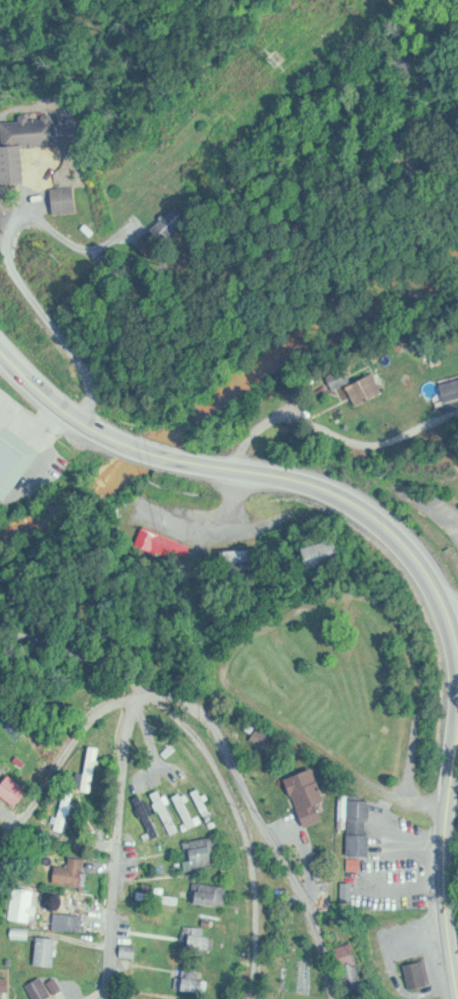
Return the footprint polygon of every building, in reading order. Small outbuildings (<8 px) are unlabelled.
[(28,181),(26,146),(60,145),(59,111),(24,112),(24,119),(5,120),(6,144),(0,144),(2,182),(28,181)] [(78,185),(54,187),(57,213),(80,211),(78,185)] [(157,225),(172,239),(192,217),(177,203),(157,225)] [(354,381),(347,367),(330,376),(337,390),(354,381)] [(376,373),(385,391),(358,404),(349,386),(376,373)] [(457,400),(457,375),(433,381),(439,405),(457,400)] [(147,524),(196,543),(189,562),(156,549),(154,554),(144,550),(146,545),(140,543),(147,524)] [(339,537),(344,559),(311,568),(305,546),(339,537)] [(217,553),(278,546),(281,568),(220,576),(217,553)] [(296,659),(305,661),(303,671),(294,669),(296,659)] [(288,710),(294,714),(311,688),(304,684),(288,710)] [(320,686),(317,692),(322,694),(325,689),(320,686)] [(389,725),(394,728),(389,736),(384,733),(389,725)] [(274,753),(281,740),(261,728),(253,741),(274,753)] [(329,801),(316,768),(289,778),(308,827),(326,819),(320,804),(329,801)] [(11,775),(0,790),(0,792),(19,806),(30,789),(11,775)] [(219,824),(204,788),(197,791),(212,827),(219,824)] [(156,793),(173,834),(181,830),(164,790),(156,793)] [(343,793),(366,794),(366,798),(376,798),(375,821),(368,821),(368,832),(373,832),(373,855),(351,854),(352,828),(342,828),(343,793)] [(137,798),(154,838),(162,834),(145,794),(137,798)] [(188,860),(189,869),(220,865),(217,838),(191,841),(193,859),(188,860)] [(72,866),(59,865),(56,882),(85,886),(88,862),(72,860),(72,866)] [(348,867),(361,868),(360,880),(348,880),(348,867)] [(229,906),(230,885),(200,883),(199,903),(229,906)] [(345,884),(355,884),(355,901),(345,901),(345,884)] [(32,922),(37,892),(17,888),(12,918),(32,922)] [(57,930),(85,931),(86,914),(57,913),(57,930)] [(217,934),(192,934),(192,948),(217,948),(217,934)] [(57,967),(60,938),(40,936),(38,965),(57,967)] [(436,985),(429,959),(407,964),(413,991),(436,985)] [(45,977),(29,985),(36,998),(50,998),(55,996),(45,977)]
